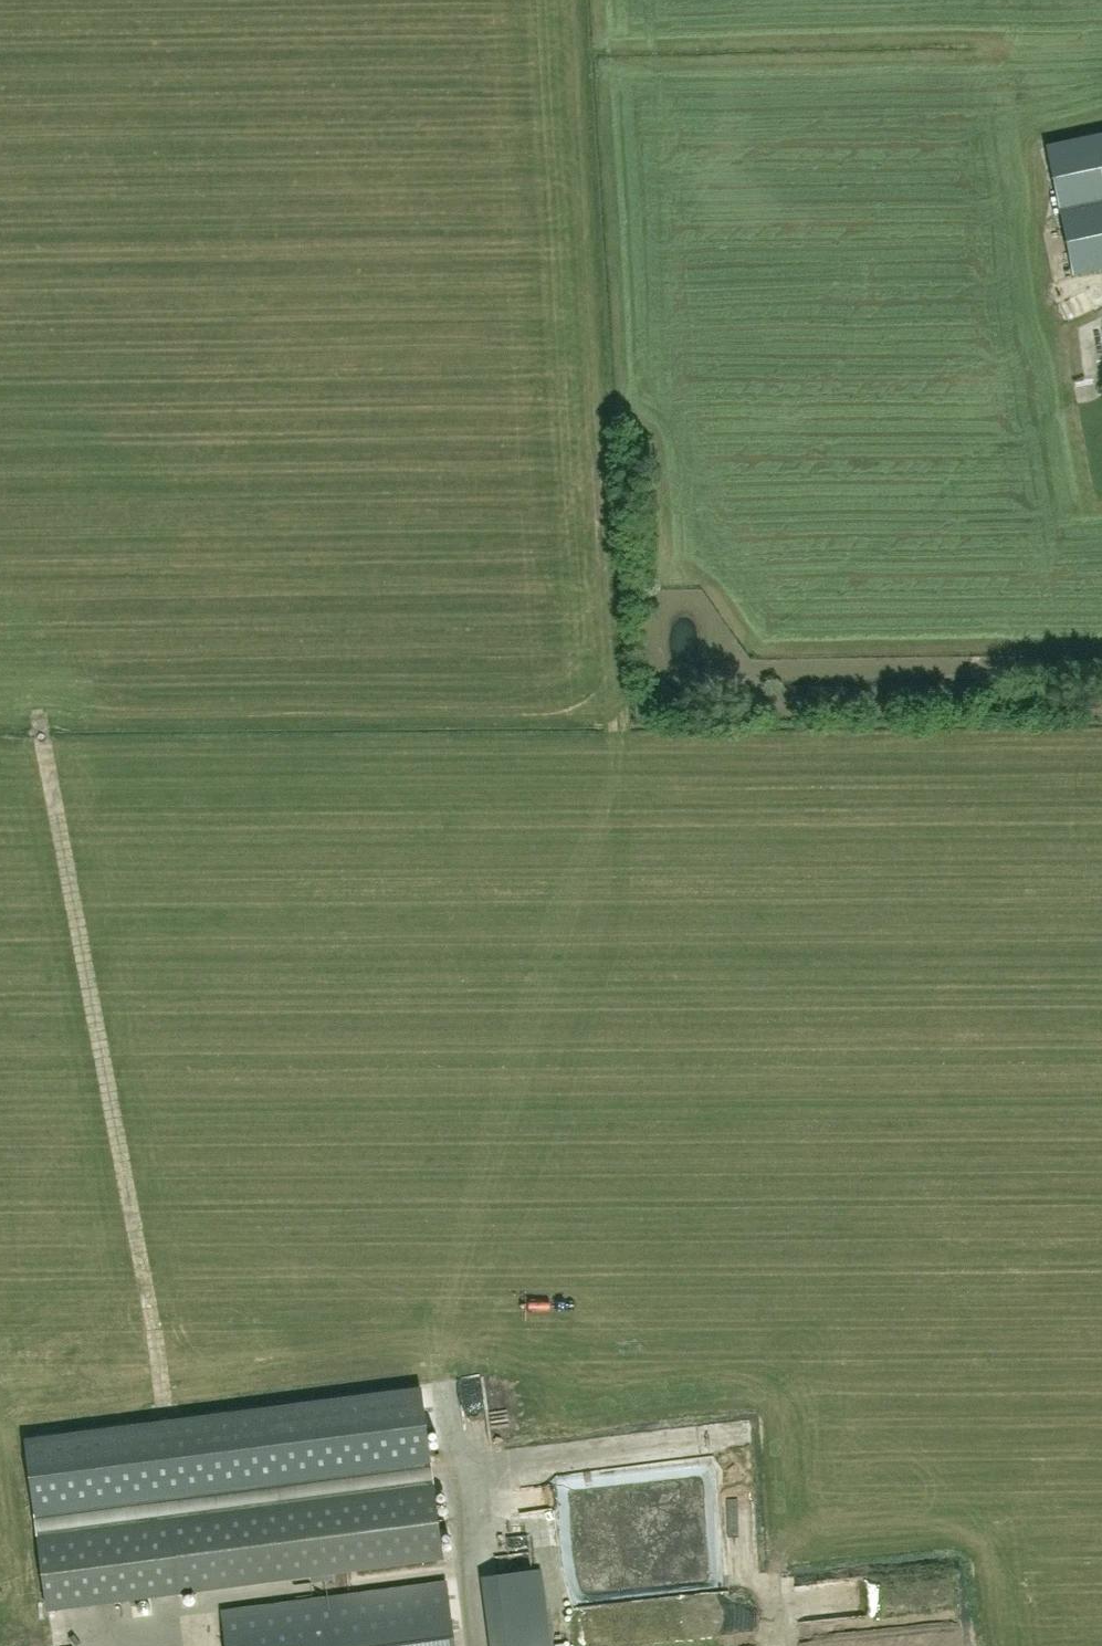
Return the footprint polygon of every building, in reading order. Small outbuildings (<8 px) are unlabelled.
[(1074,274),(1101,268),(1101,134),(1046,146),(1074,274)] [(420,1388),(26,1439),(36,1513),(430,1461),(420,1388)] [(572,1484),(621,1481),(620,1466),(548,1470),(552,1531),(574,1530),(572,1484)] [(434,1484),(36,1536),(46,1612),(444,1560),(434,1484)] [(532,1571),(482,1577),(491,1645),(552,1645),(542,1569),(532,1571)] [(445,1579),(220,1609),(225,1645),(455,1645),(445,1579)] [(130,1618),(132,1629),(153,1624),(150,1614),(130,1618)] [(614,1642),(622,1642),(622,1614),(613,1615),(614,1642)]
